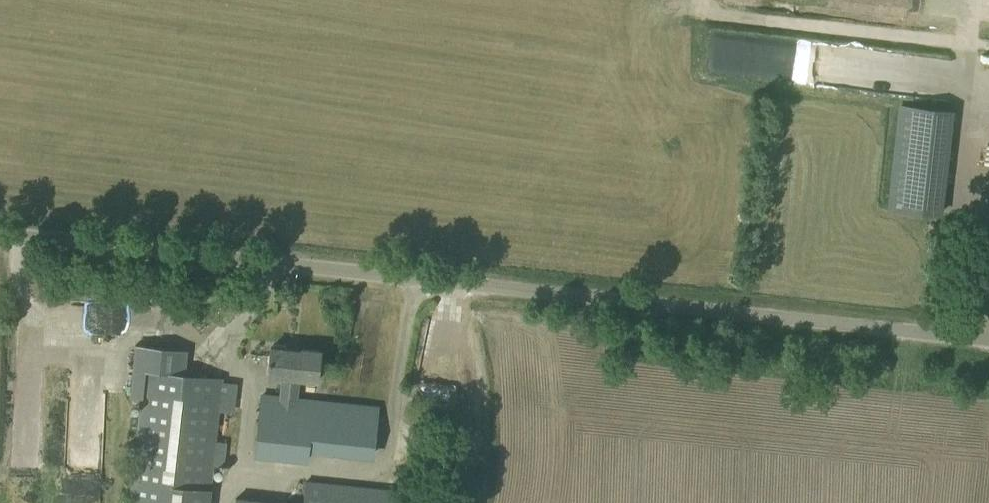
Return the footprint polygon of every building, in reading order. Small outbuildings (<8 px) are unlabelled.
[(888,208),(939,213),(950,111),(900,105),(888,208)] [(948,224),(947,233),(957,234),(958,225),(948,224)] [(955,241),(945,240),(944,249),(954,250),(955,241)] [(53,303),(53,333),(111,332),(111,302),(53,303)] [(140,402),(132,480),(186,485),(210,488),(213,466),(224,467),(226,442),(216,441),(219,411),(234,413),(237,383),(222,381),(222,378),(182,374),(184,348),(135,343),(129,401),(140,402)] [(268,374),(283,376),(281,396),(264,394),(257,456),(308,461),(309,451),(356,457),(357,445),(373,446),(377,406),(297,398),(299,378),(317,380),(321,350),(301,348),(301,350),(271,347),(268,374)] [(130,502),(184,502),(186,485),(132,480),(130,502)] [(406,491),(306,481),(304,502),(405,502),(406,491)]
